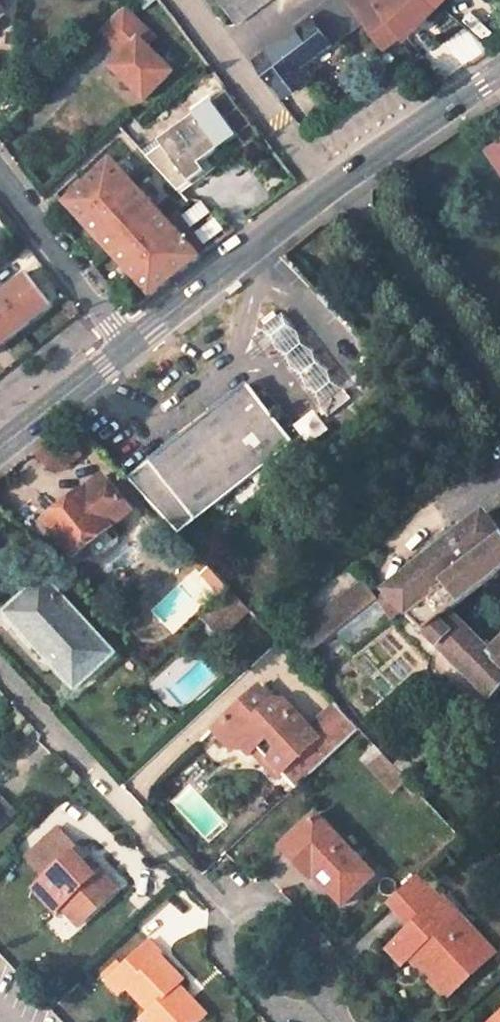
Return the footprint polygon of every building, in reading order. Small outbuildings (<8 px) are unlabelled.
[(237,24),(268,0),(218,0),(237,24)] [(319,5),(318,6),(339,34),(363,16),(351,0),(334,0),(325,7),(325,6),(324,6),(323,5),(322,5),(321,5),(320,5),(319,5)] [(420,9),(423,13),(435,5),(431,0),(351,0),(363,16),(382,42),(399,28),(402,32),(414,23),(410,17),(420,9)] [(125,6),(101,31),(120,49),(125,43),(130,48),(113,66),(145,98),(173,69),(149,45),(157,37),(125,6)] [(312,16),(331,40),(339,34),(318,6),(310,12),(312,16)] [(258,58),(285,94),(307,77),(298,65),(331,40),(312,16),(258,58)] [(146,156),(178,189),(207,168),(201,161),(240,132),(215,98),(183,121),(160,139),(163,143),(146,156)] [(499,172),(499,138),(484,148),(499,172)] [(200,257),(165,219),(117,165),(110,158),(65,203),(151,296),(200,257)] [(175,211),(165,219),(200,257),(211,250),(175,211)] [(55,304),(28,270),(6,287),(9,290),(0,297),(0,348),(55,304)] [(267,306),(245,325),(261,343),(283,323),(267,306)] [(261,343),(278,360),(299,341),(283,323),(261,343)] [(294,378),(315,359),(299,341),(278,360),(294,378)] [(315,359),(294,378),(309,396),(331,376),(315,359)] [(320,407),(341,388),(341,387),(331,376),(309,396),(320,407)] [(249,385),(129,480),(179,535),(295,443),(249,385)] [(41,470),(57,472),(81,454),(61,430),(40,449),(30,456),(30,458),(31,462),(41,470)] [(108,475),(86,490),(47,518),(68,548),(64,551),(67,555),(71,552),(74,556),(86,546),(91,555),(100,557),(115,546),(118,536),(111,525),(132,510),(108,475)] [(462,535),(389,593),(493,695),(499,688),(499,529),(488,514),(462,535)] [(213,587),(220,580),(208,566),(200,574),(213,587)] [(223,598),(230,590),(220,580),(213,587),(223,598)] [(112,654),(46,581),(10,614),(77,687),(112,654)] [(339,633),(377,603),(361,584),(316,620),(332,639),(339,633)] [(250,612),(235,595),(208,621),(222,638),(250,612)] [(380,601),(377,603),(339,633),(351,649),(393,616),(380,601)] [(295,638),(311,656),(332,639),(316,620),(295,638)] [(253,695),(268,711),(274,706),(261,692),(259,690),(253,695)] [(250,742),(282,776),(297,792),(362,732),(348,718),(320,743),(287,707),(274,706),(268,711),(253,695),(214,731),(231,750),(242,750),(246,746),(250,742)] [(282,776),(250,742),(246,746),(278,780),(282,776)] [(428,755),(420,744),(407,756),(403,753),(390,763),(403,778),(428,755)] [(13,816),(0,802),(0,829),(13,816)] [(315,816),(288,841),(317,872),(312,877),(339,906),(371,878),(315,816)] [(48,918),(53,913),(63,905),(82,925),(115,895),(98,874),(92,880),(81,866),(72,856),(77,851),(60,831),(23,865),(39,885),(29,895),(48,918)] [(317,872),(288,841),(278,850),(307,881),(312,877),(317,872)] [(92,880),(98,874),(87,861),(81,866),(92,880)] [(409,962),(415,956),(437,979),(431,985),(445,1000),(497,953),(470,925),(464,931),(440,903),(442,902),(419,878),(386,907),(401,924),(410,916),(418,924),(409,932),(388,953),(402,969),(409,962)] [(445,899),(442,902),(440,903),(464,931),(470,925),(445,899)] [(71,934),(82,925),(63,905),(53,913),(71,934)] [(410,916),(401,924),(409,932),(418,924),(410,916)] [(182,992),(174,982),(177,979),(155,954),(157,951),(144,938),(101,976),(114,990),(123,983),(145,1007),(135,1017),(140,1021),(193,1021),(202,1014),(187,997),(184,1001),(178,995),(182,992)] [(437,979),(415,956),(409,962),(431,985),(437,979)] [(184,1001),(187,997),(182,992),(178,995),(184,1001)]
